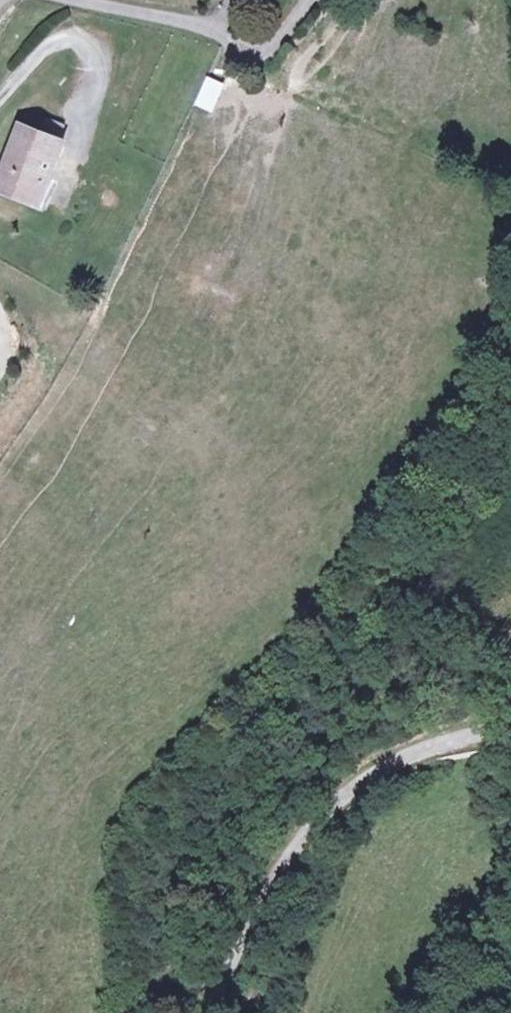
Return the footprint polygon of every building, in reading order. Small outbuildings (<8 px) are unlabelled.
[(19,124),(0,186),(42,199),(59,136),(19,124)]
